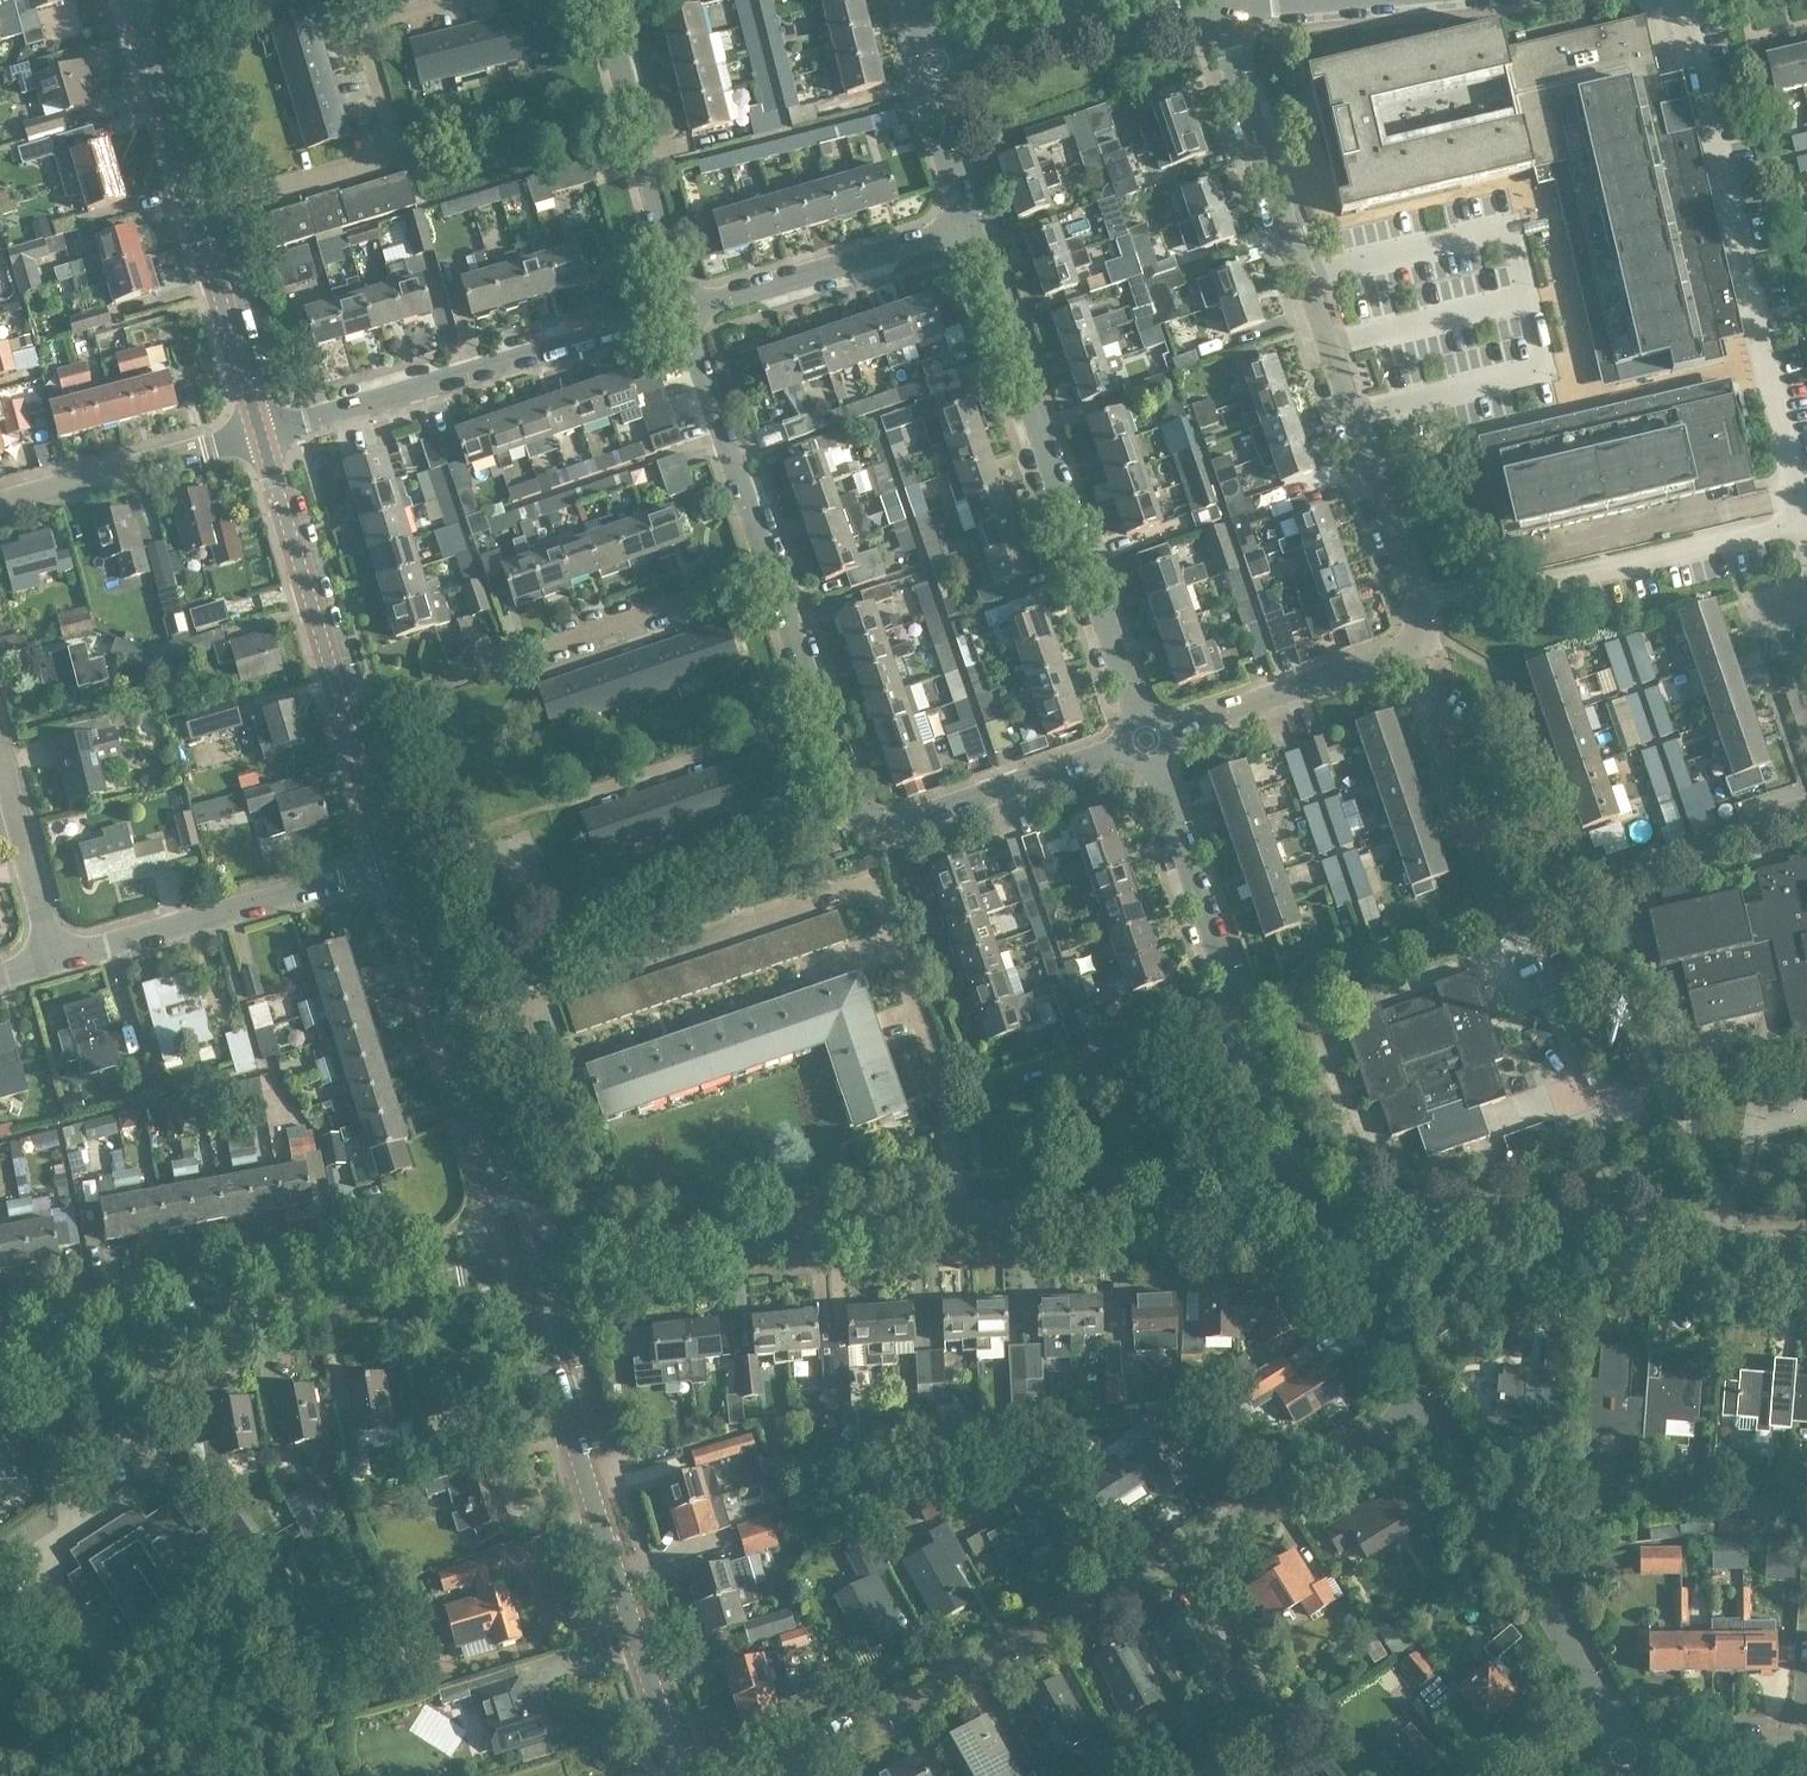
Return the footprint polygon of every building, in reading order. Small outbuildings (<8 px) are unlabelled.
[(30,5),(16,9),(23,34),(23,36),(39,32),(36,18),(48,14),(47,7),(69,1),(68,0),(29,0),(30,5)] [(701,15),(725,7),(722,0),(697,0),(701,15)] [(740,26),(754,23),(748,0),(733,0),(740,26)] [(763,20),(776,17),(772,0),(758,0),(763,20)] [(825,5),(832,34),(867,26),(861,0),(847,0),(825,5)] [(23,34),(16,9),(15,5),(0,9),(0,38),(0,40),(23,34)] [(670,44),(705,36),(698,6),(663,15),(670,44)] [(279,53),(320,41),(311,10),(270,22),(279,53)] [(506,18),(516,60),(549,52),(538,10),(506,18)] [(776,17),(763,20),(770,50),(784,46),(776,17)] [(474,26),(484,68),(516,60),(506,18),(474,26)] [(1644,18),(1590,30),(1505,50),(1499,27),(1307,71),(1341,215),(1533,171),(1672,138),(1672,136),(1644,18)] [(754,23),(740,26),(747,55),(761,52),(754,23)] [(442,34),(452,76),(484,68),(474,26),(442,34)] [(867,26),(832,34),(839,63),(874,55),(867,26)] [(452,76),(442,34),(410,43),(420,84),(452,76)] [(705,36),(670,44),(677,73),(713,65),(705,36)] [(320,41),(279,53),(288,84),(329,72),(320,41)] [(770,50),(777,79),(791,75),(784,46),(770,50)] [(1802,88),(1806,86),(1806,47),(1793,51),(1802,88)] [(1802,88),(1793,51),(1765,57),(1774,94),(1802,88)] [(761,52),(747,55),(755,84),(768,81),(761,52)] [(874,55),(839,63),(846,93),(881,85),(874,55)] [(42,106),(61,100),(65,113),(94,104),(86,77),(90,76),(86,61),(50,72),(48,63),(16,72),(22,94),(37,90),(42,106)] [(713,65),(677,73),(684,103),(720,94),(713,65)] [(297,115),(338,103),(329,72),(288,84),(297,115)] [(1680,72),(1694,132),(1672,136),(1672,138),(1533,171),(1537,187),(1554,183),(1602,390),(1723,362),(1723,360),(1719,361),(1715,344),(1744,337),(1697,142),(1681,72),(1680,72)] [(791,75),(777,79),(785,112),(799,108),(791,75)] [(751,137),(780,129),(776,112),(768,81),(755,84),(760,105),(748,108),(752,124),(749,125),(751,137)] [(720,94),(684,103),(692,132),(727,124),(720,94)] [(1144,141),(1147,141),(1194,125),(1185,97),(1153,108),(1158,121),(1140,128),(1144,141)] [(1124,124),(1117,101),(1090,111),(1097,133),(1124,124)] [(338,103),(297,115),(307,146),(347,134),(338,103)] [(785,112),(789,127),(798,125),(821,119),(817,104),(799,108),(785,112)] [(1063,119),(1069,137),(1093,129),(1087,111),(1063,119)] [(30,144),(67,133),(61,113),(24,124),(30,144)] [(841,125),(845,138),(874,131),(871,117),(841,125)] [(1033,129),(1040,147),(1069,137),(1063,119),(1033,129)] [(813,132),(817,145),(845,138),(841,125),(813,132)] [(1194,125),(1147,141),(1151,152),(1155,151),(1161,167),(1204,153),(1194,125)] [(784,140),(788,153),(817,145),(813,132),(784,140)] [(1791,137),(1794,151),(1806,148),(1806,134),(1791,137)] [(78,181),(117,170),(109,143),(77,152),(73,139),(51,145),(48,148),(44,146),(43,142),(17,150),(22,165),(51,157),(54,159),(62,186),(78,181)] [(1101,156),(1119,150),(1115,139),(1097,145),(1101,156)] [(1124,143),(1132,178),(1149,175),(1141,139),(1124,143)] [(755,147),(759,160),(788,153),(784,140),(755,147)] [(1101,156),(1097,145),(1079,151),(1083,162),(1101,156)] [(727,154),(731,167),(759,160),(755,147),(727,154)] [(1000,177),(1003,176),(1007,188),(1056,171),(1052,161),(1036,166),(1030,149),(998,160),(999,162),(996,163),(994,167),(997,175),(1000,177)] [(1104,168),(1122,161),(1119,150),(1101,156),(1104,168)] [(731,167),(727,154),(696,162),(700,175),(731,167)] [(1083,162),(1086,174),(1104,168),(1101,156),(1083,162)] [(1795,159),(1799,173),(1806,171),(1806,157),(1795,159)] [(1115,198),(1135,190),(1125,160),(1122,161),(1104,168),(1115,197),(1115,198)] [(591,163),(575,167),(580,185),(596,181),(591,163)] [(856,175),(866,210),(895,202),(885,166),(856,175)] [(575,167),(526,182),(530,193),(532,200),(580,185),(575,167)] [(117,170),(78,181),(87,211),(125,200),(117,170)] [(1056,171),(1007,188),(1017,217),(1050,206),(1045,191),(1061,185),(1056,171)] [(406,174),(340,194),(339,191),(307,201),(308,204),(263,217),(273,248),(415,205),(406,174)] [(828,183),(838,218),(866,210),(856,175),(828,183)] [(1191,221),(1223,210),(1213,180),(1181,191),(1191,221)] [(526,182),(498,190),(502,202),(504,201),(506,210),(521,206),(518,197),(530,193),(526,182)] [(799,191),(810,227),(838,218),(828,183),(799,191)] [(0,193),(0,204),(14,200),(11,190),(0,193)] [(502,202),(498,190),(470,198),(473,210),(502,202)] [(771,200),(781,235),(810,227),(799,191),(771,200)] [(426,225),(473,210),(470,198),(422,212),(426,225)] [(1120,210),(1116,198),(1097,204),(1101,216),(1120,210)] [(14,200),(0,204),(0,216),(17,211),(14,200)] [(771,200),(742,208),(753,243),(781,235),(771,200)] [(753,243),(742,208),(713,216),(724,252),(753,243)] [(1223,210),(1191,221),(1201,249),(1233,238),(1223,210)] [(426,225),(422,212),(403,218),(414,256),(433,250),(425,225),(426,225)] [(39,241),(64,233),(79,229),(75,215),(34,228),(39,241)] [(1153,241),(1187,234),(1185,220),(1151,228),(1153,241)] [(1128,236),(1130,242),(1146,236),(1150,235),(1146,224),(1126,230),(1128,236)] [(374,226),(346,235),(349,248),(377,239),(374,226)] [(69,265),(73,277),(114,265),(142,257),(133,227),(94,238),(99,256),(69,265)] [(1080,237),(1063,243),(1057,227),(1025,238),(1035,267),(1084,250),(1080,237)] [(529,235),(536,258),(520,263),(530,298),(558,289),(548,255),(541,231),(529,235)] [(548,255),(558,289),(587,281),(582,265),(601,259),(592,232),(574,237),(577,246),(548,255)] [(69,249),(64,233),(39,241),(8,251),(21,294),(43,287),(34,260),(69,249)] [(320,256),(349,248),(346,235),(335,238),(317,243),(320,256)] [(1156,265),(1146,236),(1130,242),(1134,254),(1140,270),(1156,265)] [(282,283),(296,279),(292,264),(310,259),(306,246),(274,256),(282,283)] [(530,298),(520,263),(514,246),(502,249),(508,267),(491,272),(501,306),(502,306),(502,308),(507,310),(518,307),(520,303),(519,301),(530,298)] [(501,306),(491,272),(485,250),(473,254),(479,275),(462,281),(472,315),(473,315),(473,316),(478,319),(489,315),(491,311),(490,310),(501,306)] [(1084,250),(1035,267),(1045,295),(1077,284),(1072,271),(1089,265),(1084,250)] [(1106,264),(1108,272),(1113,285),(1142,276),(1140,270),(1134,254),(1106,264)] [(145,269),(142,257),(114,265),(73,277),(73,279),(78,293),(107,284),(112,303),(152,292),(152,290),(158,288),(152,268),(145,269)] [(1140,270),(1142,276),(1144,283),(1178,272),(1173,259),(1156,265),(1140,270)] [(420,277),(410,280),(405,260),(385,265),(391,285),(401,321),(431,312),(420,277)] [(73,279),(73,277),(69,265),(55,270),(59,284),(73,279)] [(1210,276),(1215,292),(1206,295),(1210,308),(1220,305),(1251,294),(1242,265),(1210,276)] [(1183,286),(1178,272),(1144,283),(1149,298),(1160,294),(1183,286)] [(401,321),(391,285),(363,293),(373,329),(401,321)] [(373,329),(363,293),(334,302),(344,338),(373,329)] [(1154,315),(1174,308),(1165,306),(1160,294),(1149,298),(1151,304),(1154,315)] [(1251,294),(1220,305),(1229,333),(1261,322),(1251,294)] [(928,296),(899,306),(913,345),(941,336),(945,347),(964,340),(959,324),(955,325),(948,305),(933,310),(928,296)] [(344,338),(334,302),(306,310),(316,346),(344,338)] [(1154,315),(1151,304),(1131,311),(1134,322),(1154,315)] [(899,306),(872,315),(885,355),(890,368),(905,363),(900,350),(913,345),(899,306)] [(74,334),(112,323),(107,308),(69,319),(74,334)] [(1063,346),(1109,330),(1105,317),(1090,322),(1085,308),(1053,318),(1063,346)] [(1154,315),(1158,326),(1178,319),(1174,308),(1154,315)] [(857,364),(885,355),(872,315),(843,325),(857,364)] [(1154,315),(1134,322),(1138,333),(1158,326),(1154,315)] [(814,335),(828,374),(857,364),(843,325),(814,335)] [(1109,330),(1063,346),(1072,373),(1104,363),(1099,350),(1121,343),(1116,328),(1109,330)] [(786,344),(800,384),(828,374),(814,335),(786,344)] [(12,355),(8,341),(0,343),(0,358),(12,355)] [(800,384),(786,344),(757,354),(771,394),(782,390),(799,417),(810,413),(800,384)] [(129,351),(135,374),(151,369),(145,346),(129,351)] [(108,390),(117,422),(146,414),(137,382),(128,350),(116,354),(125,385),(108,390)] [(1175,373),(1199,365),(1194,351),(1171,360),(1175,373)] [(16,370),(12,355),(0,358),(0,374),(16,370)] [(1241,370),(1251,398),(1282,387),(1273,359),(1241,370)] [(919,364),(925,380),(929,393),(930,397),(960,386),(954,370),(943,374),(940,365),(930,361),(919,364)] [(70,366),(87,430),(117,422),(108,390),(95,394),(86,362),(70,366)] [(1104,363),(1072,373),(1083,405),(1115,395),(1104,363)] [(57,370),(66,402),(48,407),(57,438),(87,430),(70,366),(57,370)] [(609,417),(620,414),(624,425),(642,419),(639,411),(634,397),(630,384),(626,373),(597,383),(609,417)] [(1147,394),(1173,385),(1168,373),(1143,381),(1147,394)] [(154,378),(137,382),(146,414),(176,405),(167,374),(154,378)] [(658,374),(630,384),(634,397),(662,387),(658,374)] [(578,389),(569,392),(581,427),(609,417),(597,383),(595,376),(576,382),(578,389)] [(929,393),(925,380),(897,390),(901,402),(929,393)] [(662,387),(634,397),(639,411),(667,401),(662,387)] [(1261,427),(1292,416),(1282,387),(1251,398),(1238,402),(1242,415),(1255,410),(1261,427)] [(901,402),(897,390),(869,399),(873,412),(901,402)] [(1172,424),(1186,419),(1176,391),(1163,396),(1172,424)] [(569,392),(541,402),(552,437),(581,427),(569,392)] [(539,456),(534,443),(552,437),(541,402),(538,395),(520,402),(522,408),(512,412),(524,447),(529,460),(539,456)] [(1518,537),(1734,486),(1737,498),(1754,493),(1731,398),(1593,430),(1584,428),(1575,435),(1566,437),(1564,437),(1557,435),(1555,435),(1540,442),(1506,451),(1482,457),(1494,507),(1479,510),(1489,552),(1520,545),(1518,537)] [(840,409),(844,422),(873,412),(869,399),(840,409)] [(4,421),(28,415),(24,400),(0,406),(0,422),(4,421)] [(1195,416),(1213,410),(1210,400),(1191,407),(1195,416)] [(667,401),(639,411),(642,419),(643,424),(672,415),(667,401)] [(946,442),(981,430),(971,401),(920,419),(926,433),(942,428),(946,442)] [(885,433),(898,428),(913,423),(908,408),(880,418),(885,433)] [(811,419),(816,431),(844,422),(840,409),(811,419)] [(1087,421),(1096,449),(1131,437),(1121,409),(1087,421)] [(1213,410),(1195,416),(1199,430),(1218,423),(1213,410)] [(512,412),(484,421),(496,456),(501,470),(512,466),(507,452),(524,447),(512,412)] [(816,431),(811,419),(810,413),(799,417),(780,423),(787,442),(816,431)] [(31,429),(28,415),(4,421),(8,435),(22,431),(31,429)] [(643,424),(648,438),(676,429),(672,415),(643,424)] [(1261,427),(1270,454),(1302,443),(1292,416),(1261,427)] [(1196,448),(1186,419),(1172,424),(1182,453),(1196,448)] [(467,466),(496,456),(484,421),(455,431),(467,466)] [(681,443),(676,429),(648,438),(648,439),(653,453),(681,443)] [(945,474),(991,459),(981,430),(946,442),(939,445),(947,466),(935,470),(937,477),(945,474)] [(820,453),(836,448),(832,435),(808,443),(812,456),(820,453)] [(869,458),(882,454),(876,435),(863,440),(869,458)] [(439,467),(439,468),(446,465),(436,436),(420,442),(429,470),(439,467)] [(901,436),(888,441),(894,460),(907,455),(901,436)] [(1106,478),(1141,466),(1131,437),(1096,449),(1106,478)] [(648,439),(620,449),(624,463),(653,453),(648,439)] [(1302,443),(1270,454),(1280,483),(1311,472),(1302,443)] [(620,449),(602,455),(597,444),(588,448),(592,458),(591,459),(596,473),(624,463),(620,449)] [(1205,476),(1196,448),(1182,453),(1192,481),(1205,476)] [(352,493),(392,482),(407,477),(400,454),(385,459),(383,452),(343,464),(352,493)] [(785,465),(795,493),(829,482),(850,475),(846,463),(826,470),(820,453),(812,456),(785,465)] [(694,489),(682,454),(656,462),(668,497),(694,489)] [(1214,473),(1233,467),(1229,456),(1210,462),(1214,473)] [(591,459),(563,469),(568,483),(596,473),(591,459)] [(955,502),(953,503),(1001,487),(991,459),(945,474),(955,502)] [(892,482),(885,463),(872,467),(878,487),(892,482)] [(911,464),(897,469),(904,488),(917,484),(911,464)] [(1106,478),(1116,506),(1150,495),(1141,466),(1106,478)] [(435,499),(448,495),(439,468),(439,467),(429,470),(425,472),(435,499)] [(1233,467),(1214,473),(1218,485),(1237,479),(1233,467)] [(563,469),(535,478),(540,492),(568,483),(563,469)] [(599,482),(604,495),(632,486),(627,472),(599,482)] [(1220,519),(1205,476),(1192,481),(1202,510),(1190,514),(1195,528),(1220,519)] [(512,502),(540,492),(535,478),(507,488),(512,502)] [(352,493),(360,522),(400,510),(392,482),(352,493)] [(599,482),(571,492),(575,505),(604,495),(599,482)] [(804,521),(847,507),(856,504),(853,494),(835,499),(829,482),(795,493),(804,521)] [(456,491),(465,517),(479,513),(470,487),(456,491)] [(963,532),(975,527),(1010,516),(1001,487),(953,503),(963,532)] [(240,558),(231,525),(214,529),(203,488),(171,497),(186,551),(212,544),(218,564),(240,558)] [(902,512),(895,491),(882,496),(889,516),(902,512)] [(547,515),(575,505),(571,492),(542,501),(547,515)] [(920,493),(907,497),(913,516),(927,512),(920,493)] [(444,527),(458,522),(448,495),(435,499),(444,527)] [(1150,495),(1116,506),(1125,535),(1160,524),(1150,495)] [(1302,496),(1289,501),(1292,510),(1306,505),(1302,496)] [(1229,520),(1254,512),(1249,498),(1224,507),(1229,520)] [(542,501),(514,511),(519,524),(547,515),(542,501)] [(814,551),(849,539),(858,536),(856,533),(860,532),(857,525),(853,526),(847,507),(804,521),(814,551)] [(149,571),(137,526),(133,527),(128,508),(95,517),(105,558),(115,555),(121,578),(149,571)] [(671,508),(642,518),(654,553),(683,543),(671,508)] [(1292,520),(1298,535),(1280,541),(1284,554),(1302,548),(1334,537),(1324,509),(1292,520)] [(360,522),(369,551),(409,539),(400,510),(360,522)] [(485,521),(490,534),(519,524),(514,511),(485,521)] [(1185,515),(1164,522),(1168,535),(1189,529),(1185,515)] [(610,516),(598,520),(602,531),(586,537),(598,572),(600,579),(619,572),(616,566),(626,562),(614,527),(610,516)] [(975,527),(985,555),(1020,544),(1010,516),(975,527)] [(626,562),(654,553),(642,518),(614,527),(626,562)] [(911,540),(905,521),(892,525),(898,544),(911,540)] [(930,521),(916,525),(923,545),(936,540),(930,521)] [(458,522),(444,527),(454,556),(468,552),(458,522)] [(598,572),(586,537),(583,528),(572,531),(575,540),(558,546),(570,581),(598,572)] [(2,547),(11,580),(15,595),(41,588),(37,573),(57,568),(58,572),(72,568),(67,550),(55,553),(48,529),(18,538),(19,542),(2,547)] [(1302,548),(1312,576),(1343,565),(1334,537),(1302,548)] [(508,587),(515,608),(533,601),(531,595),(541,591),(529,556),(523,538),(512,542),(519,559),(502,565),(498,554),(480,560),(491,593),(508,587)] [(369,551),(378,580),(417,568),(409,539),(369,551)] [(854,556),(849,539),(814,551),(824,580),(845,573),(850,588),(885,575),(875,548),(854,556)] [(1213,545),(1223,574),(1237,569),(1228,540),(1213,545)] [(174,587),(163,542),(147,546),(158,591),(174,587)] [(887,565),(898,561),(891,543),(880,547),(887,565)] [(985,555),(986,556),(973,561),(983,589),(976,591),(981,605),(1006,597),(1001,582),(1030,572),(1020,544),(985,555)] [(1135,556),(1139,570),(1171,560),(1166,545),(1150,550),(1135,556)] [(529,556),(541,591),(544,598),(562,591),(560,585),(570,581),(558,546),(529,556)] [(940,549),(926,554),(933,573),(946,568),(940,549)] [(1242,556),(1246,566),(1265,560),(1261,550),(1242,556)] [(468,552),(454,556),(463,584),(477,579),(468,552)] [(1137,571),(1147,599),(1181,588),(1208,579),(1203,565),(1177,574),(1172,559),(1171,560),(1139,570),(1137,571)] [(1265,560),(1246,566),(1250,580),(1269,573),(1265,560)] [(1312,576),(1317,591),(1297,598),(1302,611),(1353,593),(1343,565),(1312,576)] [(378,580),(386,608),(426,596),(439,592),(436,580),(422,584),(417,568),(378,580)] [(1237,569),(1223,574),(1233,602),(1247,598),(1237,569)] [(949,577),(936,582),(943,603),(956,598),(949,577)] [(477,579),(463,584),(464,585),(461,586),(471,615),(487,609),(477,579)] [(887,582),(860,592),(864,606),(837,615),(847,645),(881,633),(901,627),(897,614),(877,621),(871,605),(892,598),(887,582)] [(921,610),(934,606),(927,586),(914,590),(921,610)] [(174,587),(158,591),(164,617),(181,613),(174,587)] [(1147,599),(1140,601),(1141,603),(1142,602),(1148,620),(1153,618),(1157,628),(1191,617),(1197,615),(1191,598),(1185,600),(1181,588),(1147,599)] [(442,591),(439,592),(426,596),(386,608),(395,638),(451,621),(442,591)] [(1302,611),(1284,617),(1290,634),(1309,628),(1313,639),(1363,622),(1353,593),(1302,611)] [(1233,602),(1243,631),(1256,626),(1247,598),(1233,602)] [(223,601),(191,611),(196,629),(228,620),(223,601)] [(1677,615),(1686,642),(1722,630),(1713,602),(1677,615)] [(1017,650),(1051,638),(1042,609),(1014,619),(1009,605),(984,614),(988,627),(1007,620),(1017,650)] [(1265,623),(1284,617),(1280,605),(1262,612),(1265,623)] [(87,606),(78,609),(57,615),(63,639),(94,631),(87,606)] [(188,632),(183,612),(181,613),(164,617),(163,617),(168,637),(188,632)] [(937,615),(924,619),(930,637),(944,633),(937,615)] [(1157,628),(1166,657),(1201,645),(1191,617),(1157,628)] [(1294,646),(1290,634),(1284,617),(1265,623),(1275,653),(1294,646)] [(706,673),(737,663),(723,623),(692,634),(706,673)] [(1256,626),(1243,631),(1253,660),(1266,656),(1256,626)] [(219,665),(235,660),(241,680),(281,668),(271,634),(252,640),(251,636),(225,644),(221,629),(149,651),(154,668),(214,650),(219,665)] [(1731,657),(1722,630),(1686,642),(1695,669),(1731,657)] [(847,645),(856,672),(890,661),(914,653),(910,642),(887,651),(881,633),(847,645)] [(1625,638),(1633,661),(1646,656),(1639,633),(1625,638)] [(706,673),(692,634),(661,645),(675,684),(706,673)] [(1347,637),(1336,647),(1350,662),(1360,652),(1347,637)] [(1051,638),(1017,650),(1027,678),(1061,667),(1051,638)] [(153,669),(148,651),(116,639),(111,653),(153,669)] [(1602,646),(1610,669),(1624,664),(1616,641),(1602,646)] [(954,662),(947,642),(933,647),(940,666),(954,662)] [(972,643),(958,648),(965,667),(978,662),(972,643)] [(661,645),(631,656),(644,695),(675,684),(661,645)] [(1210,674),(1201,645),(1166,657),(1176,686),(1210,674)] [(108,682),(104,667),(91,670),(85,646),(36,658),(45,692),(77,684),(78,690),(108,682)] [(1526,667),(1535,695),(1571,682),(1561,655),(1526,667)] [(644,695),(631,656),(600,666),(613,705),(644,695)] [(1646,656),(1633,661),(1641,684),(1654,680),(1646,656)] [(1740,684),(1731,657),(1695,669),(1704,696),(1740,684)] [(856,672),(866,701),(900,690),(890,661),(856,672)] [(1624,664),(1610,669),(1618,692),(1632,687),(1624,664)] [(613,705),(600,666),(569,677),(583,716),(613,705)] [(1663,697),(1698,681),(1691,666),(1656,681),(1663,697)] [(1027,678),(1036,706),(1070,695),(1061,667),(1027,678)] [(963,689),(957,671),(943,675),(949,694),(963,689)] [(982,672),(968,676),(975,695),(988,691),(982,672)] [(583,716),(569,677),(538,688),(551,727),(583,716)] [(1535,695),(1545,721),(1580,709),(1571,682),(1535,695)] [(1749,711),(1740,684),(1704,696),(1714,723),(1749,711)] [(866,701),(875,729),(919,714),(909,687),(900,690),(866,701)] [(1644,692),(1651,714),(1665,710),(1657,687),(1644,692)] [(1621,699),(1629,722),(1643,717),(1635,694),(1621,699)] [(1070,695),(1036,706),(1046,735),(1080,724),(1070,695)] [(973,718),(966,698),(952,703),(959,722),(973,718)] [(978,704),(984,724),(998,719),(991,700),(978,704)] [(191,740),(242,726),(235,702),(184,717),(191,740)] [(302,739),(291,703),(282,706),(281,702),(251,711),(256,726),(268,722),(270,731),(258,735),(264,756),(278,752),(276,746),(302,739)] [(1545,721),(1554,748),(1589,736),(1580,709),(1545,721)] [(1673,733),(1665,710),(1651,714),(1659,737),(1673,733)] [(1758,738),(1749,711),(1714,723),(1723,750),(1758,738)] [(885,757),(930,742),(934,741),(924,712),(919,714),(875,729),(885,757)] [(68,726),(71,739),(54,743),(58,759),(64,757),(73,799),(104,792),(97,765),(123,759),(116,728),(124,726),(121,713),(68,726)] [(1364,753),(1400,740),(1391,713),(1355,725),(1364,753)] [(1651,740),(1643,717),(1629,722),(1637,745),(1651,740)] [(1002,718),(998,719),(984,724),(994,751),(1011,746),(1002,718)] [(976,727),(962,731),(957,733),(967,762),(986,756),(976,727)] [(1563,775),(1598,763),(1589,736),(1554,748),(1563,775)] [(1326,766),(1327,767),(1344,760),(1340,749),(1327,753),(1321,737),(1303,743),(1313,770),(1326,766)] [(1768,765),(1758,738),(1723,750),(1732,776),(1723,779),(1729,796),(1763,785),(1757,769),(1768,765)] [(1409,767),(1400,740),(1364,753),(1373,779),(1409,767)] [(1662,745),(1670,768),(1683,763),(1675,740),(1662,745)] [(930,742),(885,757),(895,787),(940,771),(940,770),(939,770),(930,742)] [(1640,752),(1648,775),(1662,771),(1654,748),(1640,752)] [(1284,755),(1291,778),(1304,773),(1297,750),(1284,755)] [(767,751),(735,762),(749,802),(781,791),(767,751)] [(749,802),(735,762),(705,772),(719,813),(749,802)] [(1218,803),(1253,791),(1244,763),(1209,775),(1218,803)] [(1563,775),(1572,802),(1607,789),(1598,763),(1563,775)] [(1693,790),(1683,763),(1670,768),(1679,795),(1693,790)] [(1326,766),(1313,770),(1321,793),(1334,789),(1327,767),(1326,766)] [(1409,767),(1373,779),(1383,806),(1419,794),(1409,767)] [(1662,771),(1648,775),(1657,802),(1671,797),(1662,771)] [(719,813),(705,772),(674,783),(688,823),(719,813)] [(1304,773),(1291,778),(1299,801),(1312,796),(1304,773)] [(688,823),(674,783),(643,794),(657,834),(688,823)] [(261,811),(275,807),(274,802),(270,785),(243,792),(249,814),(261,811)] [(1607,789),(1572,802),(1582,829),(1617,817),(1607,789)] [(306,827),(308,832),(328,826),(318,790),(274,802),(275,807),(261,811),(268,837),(306,827)] [(1262,818),(1253,791),(1218,803),(1227,830),(1262,818)] [(612,804),(626,845),(657,834),(643,794),(612,804)] [(1428,821),(1419,794),(1383,806),(1392,833),(1428,821)] [(1324,801),(1332,824),(1345,819),(1337,797),(1324,801)] [(1354,802),(1343,805),(1350,831),(1361,828),(1354,802)] [(626,845),(612,804),(581,815),(595,856),(626,845)] [(1302,808),(1310,831),(1323,827),(1315,804),(1302,808)] [(1072,853),(1080,851),(1116,839),(1111,824),(1114,823),(1109,808),(1070,822),(1076,840),(1068,842),(1072,853)] [(1262,818),(1227,830),(1236,856),(1272,844),(1262,818)] [(1353,842),(1345,819),(1332,824),(1340,847),(1353,842)] [(1428,821),(1392,833),(1401,860),(1437,848),(1428,821)] [(89,880),(108,875),(110,882),(169,867),(162,840),(131,848),(125,826),(105,831),(107,840),(81,847),(83,856),(81,857),(79,860),(82,869),(84,871),(87,871),(89,880)] [(1331,850),(1323,827),(1310,831),(1318,854),(1331,850)] [(179,834),(183,850),(199,846),(194,830),(179,834)] [(1021,839),(1030,868),(1041,864),(1045,863),(1035,834),(1021,839)] [(1080,851),(1089,879),(1125,867),(1121,853),(1124,852),(1119,839),(1116,840),(1116,839),(1080,851)] [(1008,875),(1023,870),(1013,842),(999,847),(1008,875)] [(1281,871),(1272,844),(1236,856),(1246,883),(1281,871)] [(1446,875),(1437,848),(1401,860),(1414,897),(1433,891),(1429,881),(1446,875)] [(1342,855),(1350,877),(1376,869),(1371,853),(1358,857),(1356,851),(1342,855)] [(977,854),(964,858),(928,871),(933,885),(930,887),(934,899),(937,898),(938,899),(974,887),(968,871),(982,866),(977,854)] [(1647,918),(1658,961),(1662,965),(1679,961),(1695,1028),(1699,1028),(1761,1013),(1764,1008),(1757,978),(1778,973),(1793,1035),(1802,1042),(1805,1041),(1806,1049),(1806,854),(1786,859),(1787,864),(1753,871),(1760,902),(1740,907),(1737,897),(1732,893),(1696,902),(1692,884),(1661,892),(1665,911),(1651,914),(1647,918)] [(1320,862),(1328,885),(1341,880),(1334,857),(1320,862)] [(1041,864),(1030,868),(1037,886),(1047,883),(1041,864)] [(1089,879),(1099,908),(1135,895),(1130,882),(1134,880),(1129,867),(1126,868),(1125,867),(1089,879)] [(1383,892),(1376,869),(1350,877),(1358,900),(1383,892)] [(1255,910),(1290,898),(1281,871),(1246,883),(1255,910)] [(1022,902),(1032,899),(1026,880),(1016,884),(1022,902)] [(1349,903),(1341,880),(1328,885),(1336,908),(1349,903)] [(948,928),(995,911),(1001,909),(988,882),(974,887),(938,899),(943,915),(939,916),(944,928),(947,927),(948,928)] [(1099,908),(1108,936),(1145,924),(1140,909),(1143,908),(1139,896),(1136,897),(1135,895),(1099,908)] [(1299,925),(1290,898),(1255,910),(1264,937),(1299,925)] [(1038,917),(1032,899),(1022,902),(1028,920),(1038,917)] [(1043,906),(1050,925),(1060,921),(1054,903),(1043,906)] [(821,916),(831,945),(846,940),(836,911),(821,916)] [(995,911),(948,928),(953,943),(949,944),(953,956),(957,955),(957,957),(993,944),(988,929),(1000,925),(995,911)] [(831,945),(821,916),(806,921),(816,950),(831,945)] [(816,950),(806,921),(791,926),(801,955),(816,950)] [(1060,921),(1050,925),(1056,944),(1067,940),(1060,921)] [(1108,936),(1118,964),(1154,952),(1150,939),(1153,937),(1148,924),(1145,925),(1145,924),(1108,936)] [(801,955),(791,926),(776,931),(785,960),(801,955)] [(785,960),(776,931),(760,936),(770,966),(785,960)] [(745,941),(755,971),(770,966),(760,936),(745,941)] [(1042,960),(1052,956),(1046,937),(1035,941),(1042,960)] [(306,952),(316,981),(353,969),(343,940),(306,952)] [(730,947),(740,976),(755,971),(745,941),(730,947)] [(1003,941),(993,944),(957,957),(962,972),(959,972),(964,986),(967,985),(1003,973),(997,956),(1007,953),(1003,941)] [(715,952),(725,981),(740,976),(730,947),(715,952)] [(700,957),(710,986),(725,981),(715,952),(700,957)] [(1155,953),(1154,952),(1118,964),(1124,982),(1116,985),(1119,996),(1164,981),(1159,966),(1162,965),(1158,952),(1155,953)] [(302,967),(299,956),(283,960),(287,971),(302,967)] [(1058,974),(1052,956),(1042,960),(1048,977),(1058,974)] [(685,962),(695,991),(710,986),(700,957),(685,962)] [(1069,981),(1080,978),(1074,960),(1063,964),(1069,981)] [(670,967),(680,996),(695,991),(685,962),(670,967)] [(247,999),(263,994),(255,967),(239,971),(247,999)] [(655,972),(665,1001),(680,996),(670,967),(655,972)] [(316,981),(325,1009),(361,998),(353,969),(316,981)] [(182,1058),(179,1048),(212,1039),(193,971),(141,985),(163,1064),(182,1058)] [(1666,974),(1672,998),(1684,995),(1678,971),(1666,974)] [(640,977),(650,1007),(665,1001),(655,972),(640,977)] [(1378,1101),(1389,1135),(1416,1126),(1426,1155),(1487,1135),(1477,1107),(1505,1098),(1493,1062),(1501,1059),(1472,972),(1434,985),(1437,994),(1382,1013),(1378,1003),(1340,1016),(1370,1104),(1378,1101)] [(1003,973),(967,985),(971,999),(968,1000),(973,1014),(976,1013),(1012,1001),(1003,973)] [(904,1109),(858,974),(587,1067),(604,1118),(824,1043),(853,1127),(904,1109)] [(1080,978),(1086,996),(1096,993),(1090,974),(1080,978)] [(650,1007),(640,977),(625,982),(635,1012),(650,1007)] [(1080,978),(1069,981),(1069,982),(1065,983),(1075,1011),(1089,1007),(1086,996),(1080,978)] [(620,1017),(635,1012),(625,982),(610,988),(620,1017)] [(1075,1011),(1065,983),(1051,988),(1061,1016),(1075,1011)] [(605,1022),(620,1017),(610,988),(595,993),(605,1022)] [(580,998),(590,1027),(605,1022),(595,993),(580,998)] [(1012,1001),(976,1013),(981,1028),(978,1029),(983,1043),(1040,1024),(1030,995),(1012,1001)] [(63,1008),(70,1030),(58,1033),(67,1063),(78,1060),(82,1075),(120,1065),(101,997),(63,1008)] [(321,1042),(334,1038),(370,1026),(361,998),(325,1009),(328,1019),(319,1022),(320,1024),(316,1025),(321,1042)] [(590,1027),(580,998),(565,1003),(575,1032),(590,1027)] [(297,1005),(301,1017),(316,1012),(312,1000),(297,1005)] [(1607,1001),(1585,1013),(1592,1025),(1613,1013),(1607,1001)] [(316,1025),(320,1024),(316,1012),(301,1017),(305,1029),(316,1025)] [(334,1038),(343,1066),(379,1055),(370,1026),(334,1038)] [(18,1062),(16,1063),(12,1050),(15,1049),(9,1030),(0,1033),(0,1098),(26,1091),(18,1062)] [(247,1030),(226,1036),(236,1075),(257,1069),(247,1030)] [(1085,1044),(1080,1031),(1067,1035),(1072,1048),(1085,1044)] [(1624,1058),(1635,1052),(1623,1031),(1613,1036),(1624,1058)] [(388,1083),(379,1055),(343,1066),(352,1095),(388,1083)] [(329,1057),(314,1061),(318,1074),(333,1069),(329,1057)] [(318,1074),(322,1086),(337,1081),(333,1069),(318,1074)] [(192,1105),(186,1081),(161,1087),(168,1111),(192,1105)] [(397,1112),(388,1083),(352,1095),(356,1110),(350,1112),(349,1108),(317,1119),(322,1135),(339,1130),(397,1112)] [(407,1141),(397,1112),(339,1130),(344,1143),(365,1136),(370,1153),(375,1151),(383,1176),(378,1178),(378,1180),(411,1169),(402,1142),(407,1141)] [(117,1134),(113,1116),(62,1129),(66,1148),(117,1134)] [(306,1119),(279,1129),(283,1141),(311,1132),(306,1119)] [(1560,1141),(1553,1121),(1505,1138),(1512,1158),(1537,1150),(1560,1141)] [(340,1133),(321,1136),(326,1167),(345,1164),(340,1133)] [(290,1157),(315,1153),(312,1137),(287,1141),(290,1157)] [(254,1148),(242,1150),(244,1166),(257,1163),(254,1148)] [(244,1166),(242,1150),(229,1152),(232,1168),(244,1166)] [(183,1161),(186,1176),(199,1174),(196,1158),(183,1161)] [(183,1161),(171,1163),(173,1178),(186,1176),(183,1161)] [(275,1170),(282,1208),(312,1203),(305,1165),(275,1170)] [(138,1169),(125,1171),(128,1187),(141,1185),(138,1169)] [(246,1175),(253,1213),(282,1208),(275,1170),(246,1175)] [(115,1189),(128,1187),(125,1171),(112,1174),(115,1189)] [(217,1180),(224,1219),(253,1213),(246,1175),(217,1180)] [(188,1186),(195,1224),(224,1219),(217,1180),(188,1186)] [(188,1186),(159,1191),(166,1229),(195,1224),(188,1186)] [(166,1229),(159,1191),(130,1196),(136,1234),(166,1229)] [(136,1234),(130,1196),(100,1202),(107,1240),(136,1234)] [(33,1214),(30,1199),(17,1201),(20,1216),(33,1214)] [(7,1219),(20,1216),(17,1201),(4,1203),(7,1219)] [(22,1226),(29,1263),(59,1258),(52,1220),(22,1226)] [(22,1226),(0,1230),(0,1262),(1,1268),(29,1263),(22,1226)] [(1237,1297),(1237,1295),(1202,1294),(1201,1325),(1183,1325),(1180,1358),(1202,1359),(1202,1342),(1237,1342),(1237,1333),(1237,1297)] [(1152,1333),(1175,1332),(1173,1295),(1131,1297),(1133,1339),(1152,1338),(1152,1333)] [(1275,1297),(1237,1297),(1237,1333),(1254,1333),(1263,1348),(1294,1330),(1292,1327),(1293,1321),(1287,1310),(1281,1309),(1275,1297)] [(1005,1301),(1001,1301),(1001,1298),(988,1298),(988,1301),(973,1302),(975,1351),(975,1361),(989,1360),(989,1354),(1002,1354),(1002,1340),(1006,1340),(1005,1301)] [(1101,1298),(1068,1299),(1069,1348),(1084,1348),(1083,1337),(1102,1337),(1101,1298)] [(961,1351),(975,1351),(973,1302),(959,1302),(959,1299),(946,1299),(946,1302),(942,1303),(943,1341),(960,1341),(961,1351)] [(1069,1348),(1068,1299),(1037,1300),(1039,1338),(1044,1338),(1045,1358),(1070,1357),(1069,1348)] [(879,1307),(883,1365),(897,1364),(896,1344),(913,1343),(910,1305),(906,1305),(906,1302),(893,1303),(893,1306),(879,1307)] [(851,1310),(847,1310),(849,1348),(865,1347),(867,1366),(883,1365),(879,1307),(865,1308),(865,1305),(851,1306),(851,1310)] [(802,1351),(818,1350),(815,1311),(811,1312),(811,1309),(798,1310),(798,1313),(784,1314),(789,1363),(803,1361),(802,1351)] [(789,1363),(784,1314),(770,1315),(769,1312),(756,1313),(757,1317),(752,1317),(755,1356),(774,1354),(774,1364),(789,1363)] [(686,1325),(692,1381),(692,1385),(707,1383),(706,1370),(719,1369),(718,1357),(721,1356),(717,1322),(686,1325)] [(823,1351),(845,1349),(843,1324),(821,1326),(823,1351)] [(663,1363),(677,1361),(679,1382),(692,1381),(686,1325),(636,1330),(640,1365),(635,1365),(637,1387),(665,1384),(663,1363)] [(1121,1376),(1121,1375),(1118,1342),(1104,1343),(1107,1377),(1121,1376)] [(1546,1342),(1543,1373),(1496,1369),(1492,1416),(1524,1419),(1524,1416),(1533,1417),(1530,1450),(1555,1452),(1558,1424),(1562,1424),(1568,1354),(1565,1353),(1566,1344),(1546,1342)] [(1041,1347),(1026,1348),(1027,1381),(1043,1380),(1041,1347)] [(1012,1382),(1027,1381),(1026,1348),(1010,1348),(1012,1382)] [(1584,1434),(1641,1438),(1644,1400),(1628,1399),(1631,1350),(1599,1348),(1597,1381),(1588,1380),(1584,1434)] [(1658,1380),(1646,1379),(1641,1440),(1660,1442),(1662,1422),(1697,1425),(1702,1353),(1660,1350),(1658,1380)] [(943,1351),(930,1352),(932,1385),(945,1384),(943,1351)] [(918,1386),(932,1385),(930,1352),(916,1353),(918,1386)] [(1254,1371),(1245,1355),(1237,1359),(1236,1372),(1240,1378),(1254,1371)] [(741,1395),(760,1393),(758,1379),(752,1380),(750,1356),(737,1358),(741,1393),(741,1395)] [(823,1394),(837,1393),(834,1359),(821,1360),(823,1394)] [(848,1359),(834,1359),(837,1393),(850,1392),(848,1359)] [(1771,1374),(1739,1372),(1734,1427),(1737,1431),(1766,1433),(1766,1429),(1788,1430),(1789,1422),(1793,1376),(1794,1362),(1772,1360),(1771,1374)] [(416,1442),(431,1439),(427,1418),(461,1412),(460,1409),(469,1408),(461,1364),(452,1365),(451,1361),(417,1367),(423,1401),(409,1404),(416,1442)] [(1308,1375),(1306,1371),(1276,1391),(1295,1422),(1341,1392),(1324,1365),(1308,1375)] [(343,1440),(345,1456),(347,1466),(362,1463),(356,1431),(392,1424),(382,1373),(346,1380),(353,1415),(339,1418),(343,1440)] [(1137,1373),(1121,1375),(1121,1376),(1125,1419),(1138,1418),(1137,1405),(1140,1404),(1137,1373)] [(1789,1422),(1806,1424),(1806,1377),(1793,1376),(1789,1422)] [(1043,1392),(1043,1380),(1027,1381),(1028,1392),(1041,1392),(1043,1392)] [(1245,1388),(1249,1403),(1273,1397),(1269,1382),(1245,1388)] [(306,1446),(306,1442),(321,1440),(311,1387),(276,1394),(285,1446),(289,1445),(290,1449),(293,1451),(304,1449),(306,1446)] [(224,1399),(224,1403),(210,1405),(217,1441),(203,1444),(210,1483),(230,1480),(225,1454),(256,1449),(247,1399),(243,1399),(242,1395),(238,1393),(226,1395),(224,1399)] [(730,1422),(744,1421),(741,1395),(741,1393),(727,1394),(730,1422)] [(1113,1457),(1094,1469),(1082,1476),(1102,1509),(1152,1478),(1162,1494),(1194,1474),(1190,1467),(1202,1459),(1175,1415),(1143,1418),(1156,1438),(1133,1451),(1136,1455),(1118,1466),(1113,1457)] [(7,1418),(0,1419),(0,1482),(25,1477),(17,1436),(10,1437),(7,1418)] [(695,1420),(683,1421),(684,1436),(696,1435),(695,1420)] [(790,1428),(771,1430),(773,1449),(791,1447),(790,1428)] [(1020,1445),(1036,1473),(1056,1462),(1040,1434),(1020,1445)] [(752,1435),(740,1438),(692,1452),(697,1467),(756,1450),(752,1435)] [(769,1477),(795,1474),(793,1459),(767,1461),(769,1477)] [(669,1512),(708,1501),(699,1472),(664,1482),(668,1496),(665,1497),(669,1512)] [(503,1532),(500,1521),(507,1519),(494,1477),(460,1488),(456,1474),(423,1484),(428,1498),(448,1492),(454,1511),(466,1507),(467,1511),(453,1516),(459,1533),(475,1529),(481,1545),(503,1532)] [(1016,1495),(1027,1516),(989,1537),(1014,1582),(1079,1546),(1043,1480),(1016,1495)] [(320,1524),(302,1490),(285,1499),(303,1533),(320,1524)] [(1773,1490),(1769,1532),(1780,1533),(1784,1491),(1773,1490)] [(211,1501),(218,1511),(230,1502),(224,1492),(211,1501)] [(927,1522),(940,1515),(930,1496),(917,1503),(927,1522)] [(731,1527),(722,1497),(708,1501),(669,1512),(674,1527),(677,1526),(681,1541),(731,1527)] [(1366,1513),(1363,1508),(1326,1532),(1339,1552),(1356,1542),(1367,1558),(1409,1532),(1388,1499),(1366,1513)] [(69,1551),(80,1569),(66,1577),(84,1605),(98,1596),(106,1609),(114,1605),(129,1628),(181,1595),(177,1589),(223,1560),(211,1541),(200,1547),(171,1502),(145,1518),(138,1507),(69,1551)] [(1719,1530),(1751,1527),(1750,1515),(1741,1516),(1740,1507),(1717,1509),(1719,1530)] [(1704,1530),(1701,1508),(1691,1510),(1681,1521),(1682,1532),(1704,1530)] [(737,1527),(741,1541),(774,1532),(769,1517),(737,1527)] [(902,1557),(886,1525),(879,1529),(882,1536),(874,1540),(887,1565),(902,1557)] [(931,1535),(937,1547),(906,1565),(938,1621),(971,1601),(951,1568),(964,1560),(945,1527),(931,1535)] [(1409,1538),(1427,1568),(1443,1557),(1425,1528),(1409,1538)] [(774,1532),(741,1541),(745,1557),(778,1547),(774,1532)] [(1742,1567),(1742,1558),(1742,1539),(1711,1539),(1711,1558),(1711,1567),(1742,1567)] [(1794,1582),(1798,1541),(1767,1539),(1764,1580),(1794,1582)] [(846,1555),(862,1585),(837,1598),(860,1641),(863,1640),(872,1656),(905,1638),(882,1596),(884,1595),(872,1572),(886,1565),(872,1540),(846,1555)] [(1639,1575),(1680,1575),(1679,1548),(1639,1548),(1639,1575)] [(1310,1617),(1327,1606),(1293,1552),(1259,1573),(1264,1581),(1248,1590),(1268,1623),(1274,1619),(1275,1620),(1301,1603),(1310,1617)] [(483,1561),(450,1571),(438,1574),(443,1593),(475,1583),(481,1604),(446,1615),(457,1653),(494,1642),(495,1646),(520,1639),(505,1590),(493,1594),(483,1561)] [(696,1604),(735,1593),(727,1564),(691,1574),(695,1588),(692,1589),(696,1604)] [(747,1589),(735,1593),(696,1604),(701,1619),(704,1618),(709,1633),(743,1623),(744,1623),(740,1607),(769,1599),(765,1584),(747,1589)] [(1674,1590),(1674,1606),(1686,1605),(1686,1590),(1674,1590)] [(1736,1606),(1748,1605),(1748,1590),(1736,1590),(1736,1606)] [(1686,1621),(1686,1605),(1674,1606),(1674,1621),(1686,1621)] [(1749,1622),(1748,1605),(1736,1606),(1737,1622),(1728,1622),(1727,1636),(1712,1636),(1712,1672),(1743,1672),(1742,1636),(1742,1622),(1749,1622)] [(1223,1659),(1227,1656),(1213,1632),(1209,1634),(1195,1608),(1166,1624),(1195,1675),(1209,1666),(1217,1679),(1230,1671),(1223,1659)] [(749,1643),(795,1630),(789,1609),(744,1623),(743,1623),(749,1643)] [(1385,1644),(1403,1630),(1397,1622),(1392,1626),(1379,1624),(1373,1628),(1385,1644)] [(405,1624),(380,1632),(383,1643),(408,1635),(405,1624)] [(1481,1649),(1493,1662),(1469,1683),(1460,1673),(1450,1682),(1458,1692),(1460,1691),(1485,1720),(1488,1723),(1497,1714),(1495,1712),(1513,1696),(1500,1681),(1513,1670),(1500,1655),(1520,1637),(1509,1625),(1481,1649)] [(1758,1625),(1758,1635),(1742,1636),(1743,1672),(1775,1671),(1775,1625),(1758,1625)] [(805,1629),(780,1637),(785,1653),(810,1646),(805,1629)] [(1635,1655),(1648,1655),(1649,1673),(1680,1672),(1680,1636),(1635,1637),(1635,1655)] [(1712,1636),(1680,1636),(1680,1672),(1712,1672),(1712,1636)] [(1126,1718),(1162,1698),(1129,1640),(1096,1659),(1117,1697),(1115,1698),(1126,1718)] [(1435,1713),(1453,1699),(1444,1688),(1438,1679),(1436,1680),(1411,1647),(1395,1659),(1433,1710),(1435,1713)] [(1231,1663),(1230,1664),(1233,1669),(1270,1733),(1284,1726),(1277,1713),(1280,1711),(1250,1653),(1231,1663)] [(770,1687),(784,1683),(798,1679),(801,1678),(800,1678),(804,1677),(803,1671),(797,1672),(795,1664),(766,1673),(761,1657),(727,1667),(732,1682),(727,1684),(731,1697),(736,1695),(736,1697),(770,1687)] [(835,1672),(815,1678),(813,1678),(819,1702),(848,1694),(841,1670),(835,1672)] [(520,1677),(495,1685),(492,1674),(440,1690),(445,1707),(476,1698),(483,1720),(485,1720),(496,1756),(554,1738),(541,1697),(527,1701),(520,1677)] [(1381,1688),(1392,1700),(1406,1689),(1395,1676),(1381,1688)] [(798,1679),(784,1683),(788,1697),(805,1692),(801,1678),(798,1679)] [(1048,1760),(1090,1737),(1058,1680),(1026,1697),(1048,1736),(1038,1741),(1048,1760)] [(770,1687),(736,1697),(740,1712),(736,1713),(739,1725),(744,1723),(745,1726),(779,1717),(770,1687)] [(1435,1750),(1448,1740),(1417,1701),(1404,1711),(1435,1750)] [(1168,1719),(1193,1761),(1214,1750),(1188,1707),(1168,1719)] [(986,1720),(949,1741),(968,1775),(1017,1775),(986,1720)] [(1436,1773),(1430,1765),(1438,1759),(1410,1727),(1378,1756),(1395,1775),(1432,1775),(1436,1773)] [(1117,1751),(1101,1760),(1110,1775),(1131,1775),(1117,1751)] [(883,1775),(925,1775),(915,1758),(883,1775)]
